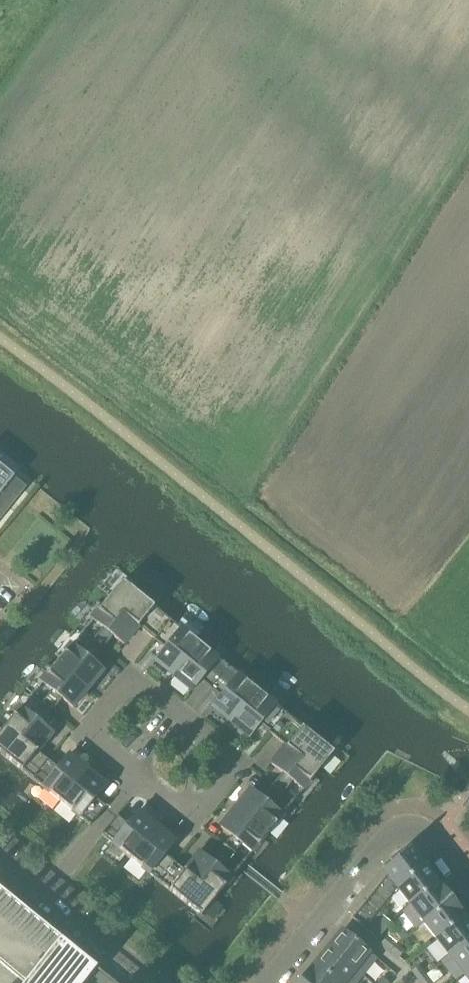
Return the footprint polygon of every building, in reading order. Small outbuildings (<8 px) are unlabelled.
[(0,519),(26,487),(0,465),(0,519)] [(170,621),(122,582),(107,600),(139,626),(138,627),(154,639),(154,640),(155,640),(170,621)] [(93,618),(103,626),(92,640),(103,649),(104,648),(103,648),(113,636),(124,645),(138,627),(139,626),(107,600),(93,618)] [(173,676),(199,644),(170,621),(155,640),(155,641),(156,641),(165,648),(155,661),(173,676)] [(103,649),(92,640),(82,653),(71,645),(56,663),(88,689),(103,670),(92,662),(102,650),(103,649)] [(127,670),(140,652),(128,644),(115,662),(127,670)] [(204,648),(199,644),(173,676),(192,691),(200,680),(210,688),(209,688),(210,689),(219,678),(209,670),(217,659),(204,648)] [(41,703),(52,712),(53,711),(62,699),(73,707),(88,689),(56,663),(41,682),(52,690),(42,702),(41,703)] [(231,722),(256,690),(238,675),(229,686),(219,678),(210,689),(211,690),(211,689),(220,696),(212,707),(231,722)] [(63,724),(73,733),(107,695),(97,686),(63,724)] [(261,694),(256,690),(231,722),(249,737),(259,725),(268,732),(269,733),(285,713),(261,694)] [(52,712),(41,703),(31,716),(20,707),(5,726),(37,752),(37,751),(52,733),(41,725),(51,713),(52,713),(52,712)] [(276,738),(286,746),(318,771),(333,753),(285,713),(269,733),(270,734),(270,733),(276,738)] [(5,726),(0,732),(0,753),(32,779),(48,759),(47,759),(37,751),(37,752),(5,726)] [(286,746),(271,764),(282,773),(272,785),(272,784),(271,785),(282,794),(293,781),(303,790),(314,776),(318,771),(286,746)] [(49,760),(48,759),(32,779),(61,802),(86,770),(68,755),(58,768),(48,760),(49,760)] [(461,762),(455,769),(454,770),(468,782),(468,769),(461,762)] [(90,826),(106,806),(104,805),(95,798),(105,785),(86,770),(61,802),(80,818),(90,826)] [(287,810),(276,802),(282,794),(271,785),(270,786),(271,787),(261,799),(251,790),(236,809),(267,834),(287,810)] [(242,844),(252,853),(267,834),(236,809),(221,827),(231,836),(224,844),(223,845),(234,855),(236,853),(235,852),(242,844)] [(101,835),(108,840),(126,855),(130,859),(156,827),(138,812),(128,824),(119,817),(117,815),(101,835)] [(175,842),(156,827),(130,859),(135,862),(153,877),(159,882),(175,862),(174,862),(165,854),(175,842)] [(396,888),(423,867),(414,855),(409,848),(382,869),(387,875),(358,911),(370,921),(378,913),(397,889),(396,888)] [(191,864),(185,871),(185,872),(216,897),(220,892),(231,878),(221,870),(227,862),(228,862),(230,860),(218,851),(217,853),(210,861),(200,853),(191,864)] [(213,901),(216,897),(185,872),(185,871),(176,863),(175,862),(159,882),(190,907),(201,916),(213,901)] [(404,911),(437,884),(423,867),(396,888),(397,889),(410,905),(404,910),(404,911)] [(417,927),(450,901),(437,884),(404,911),(417,927)] [(0,891),(0,982),(113,982),(0,891)] [(436,939),(463,918),(450,901),(417,927),(417,928),(423,923),(436,939)] [(352,919),(362,927),(364,929),(370,921),(358,911),(352,919)] [(463,918),(436,939),(449,956),(442,960),(443,961),(468,941),(468,925),(463,918)] [(361,975),(375,957),(342,930),(328,948),(361,975)] [(395,944),(387,937),(382,943),(390,950),(395,944)] [(456,978),(468,968),(468,941),(443,961),(456,978)] [(390,950),(399,957),(404,951),(395,944),(390,950)] [(328,948),(314,965),(337,982),(354,982),(361,975),(328,948)] [(314,965),(301,982),(303,982),(337,982),(314,965)] [(418,966),(412,971),(419,980),(425,975),(418,966)] [(468,982),(468,968),(456,978),(457,979),(463,974),(468,982)] [(421,982),(431,982),(425,975),(419,980),(421,982)]
